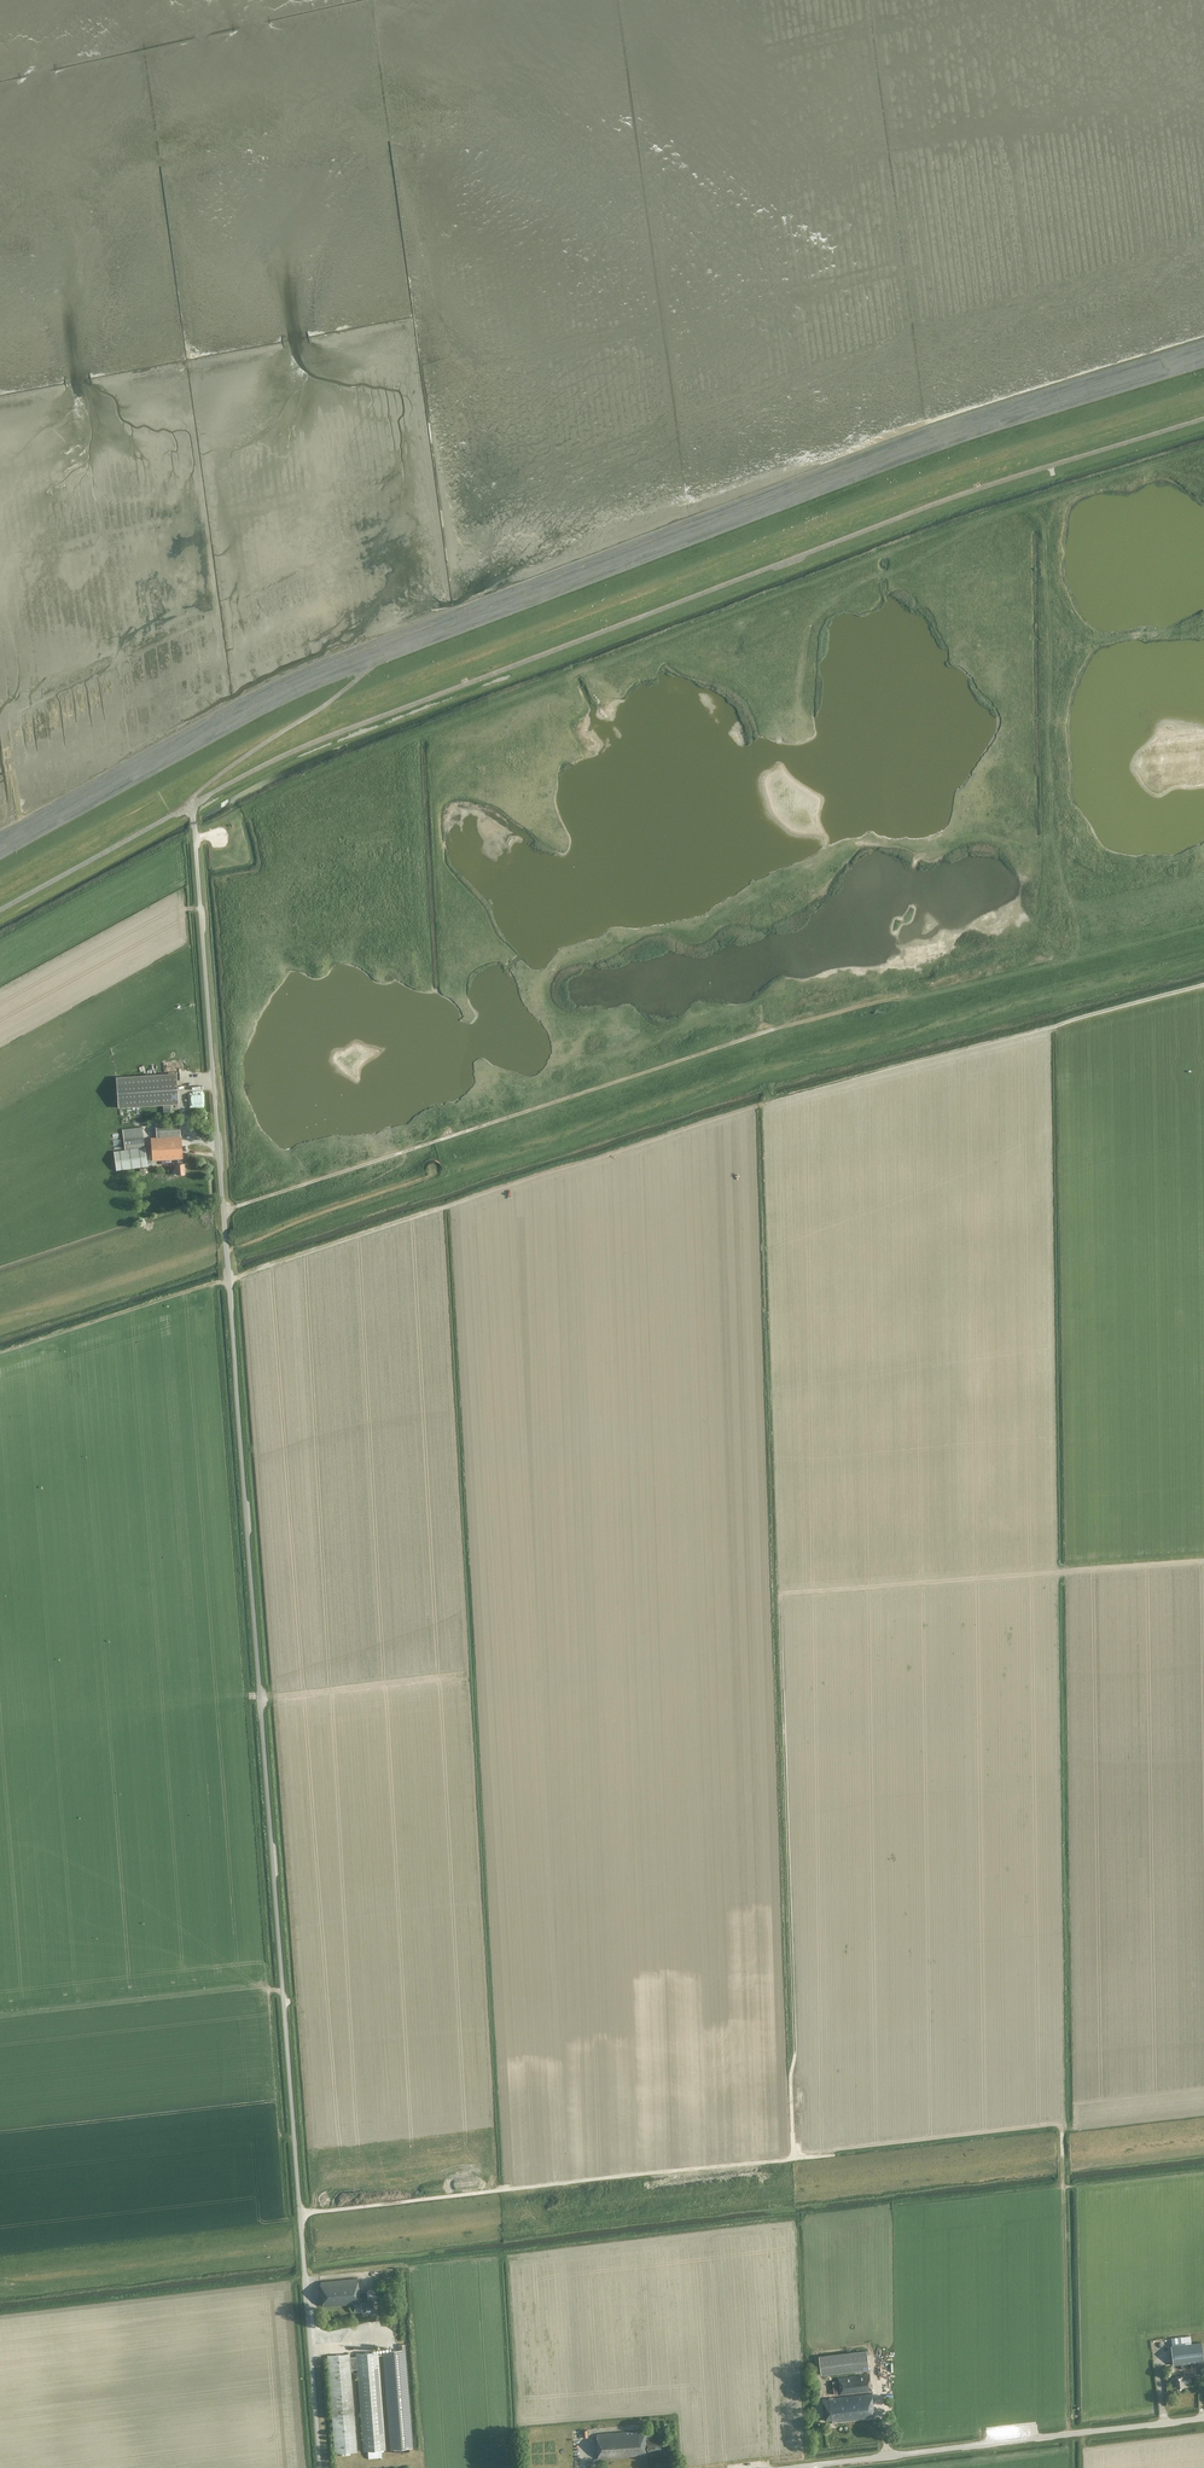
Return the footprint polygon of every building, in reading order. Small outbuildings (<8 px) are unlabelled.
[(116,1078),(118,1109),(178,1105),(176,1074),(116,1078)] [(181,1136),(180,1121),(156,1123),(156,1138),(151,1138),(152,1160),(177,1158),(178,1163),(176,1163),(177,1174),(184,1174),(184,1163),(183,1163),(182,1158),(183,1158),(182,1136),(181,1136)] [(145,1147),(144,1137),(142,1127),(123,1129),(125,1149),(145,1147)] [(114,1152),(116,1170),(147,1167),(145,1148),(114,1152)] [(358,2292),(357,2277),(320,2281),(322,2306),(353,2303),(354,2311),(373,2310),(372,2301),(368,2302),(367,2291),(358,2292)] [(1190,2336),(1171,2338),(1172,2346),(1174,2364),(1174,2365),(1189,2363),(1203,2361),(1202,2342),(1191,2343),(1190,2336)] [(390,2449),(413,2447),(405,2344),(398,2344),(399,2349),(382,2351),(390,2449)] [(867,2350),(819,2356),(821,2375),(826,2374),(837,2373),(869,2369),(868,2355),(867,2350)] [(368,2450),(368,2458),(382,2457),(382,2449),(386,2449),(378,2351),(355,2353),(356,2357),(350,2357),(350,2353),(327,2355),(334,2453),(341,2453),(341,2456),(351,2455),(350,2452),(357,2451),(351,2369),(357,2369),(363,2451),(368,2450)] [(872,2391),(870,2374),(837,2378),(839,2395),(872,2391)] [(1175,2376),(1177,2388),(1184,2387),(1183,2383),(1191,2382),(1190,2374),(1175,2376)] [(823,2398),(825,2420),(832,2420),(832,2421),(836,2420),(837,2422),(875,2417),(872,2392),(823,2398)] [(646,2442),(645,2430),(597,2434),(599,2458),(647,2455),(647,2453),(659,2452),(659,2450),(661,2450),(661,2443),(659,2443),(658,2441),(646,2442)]
